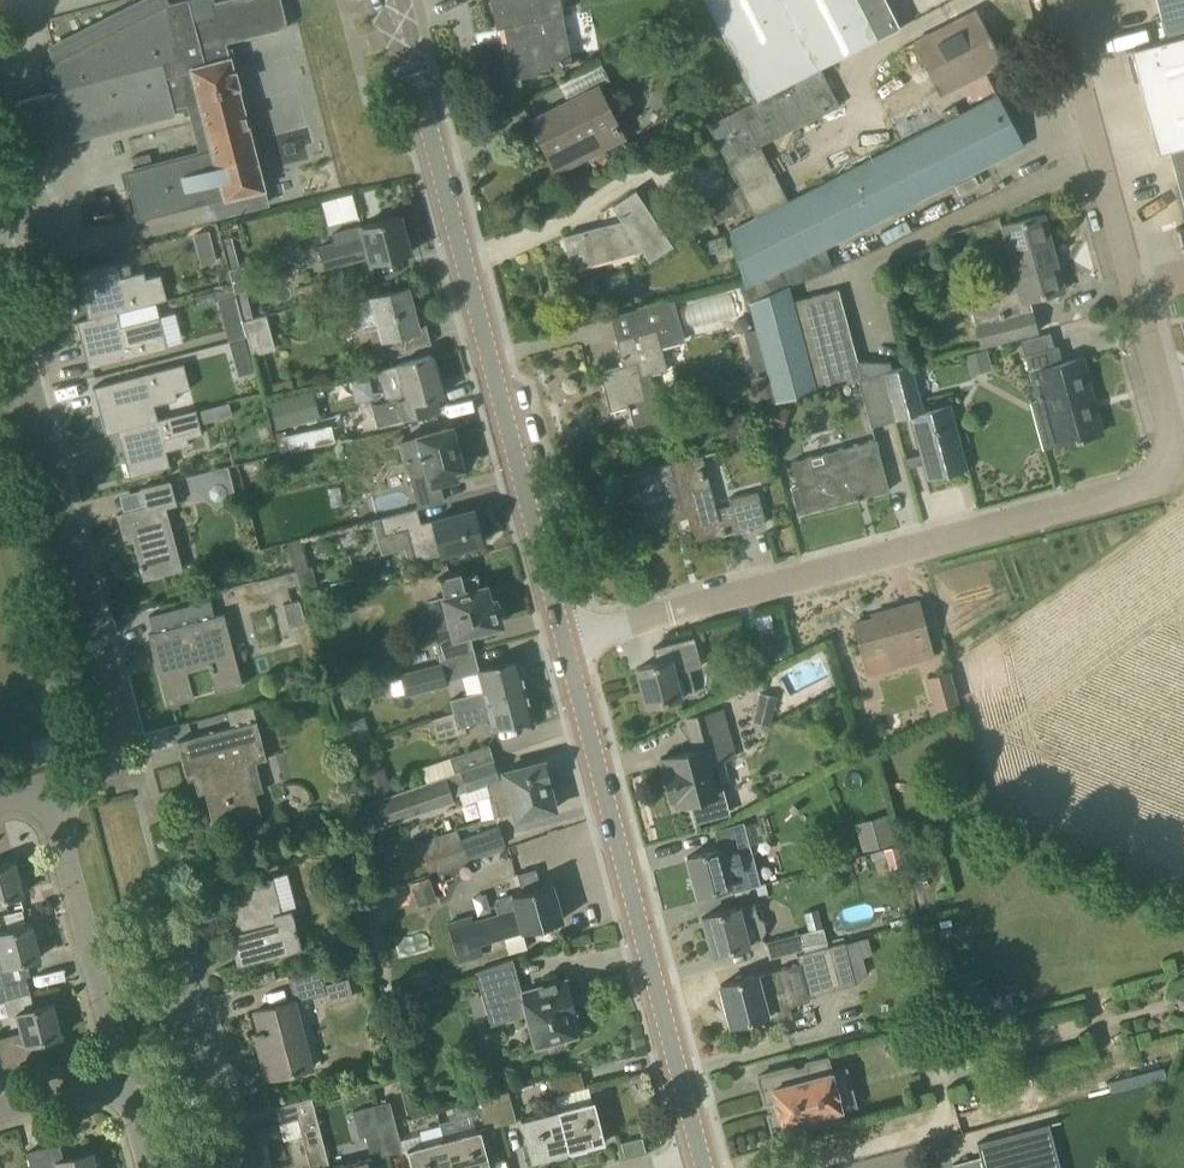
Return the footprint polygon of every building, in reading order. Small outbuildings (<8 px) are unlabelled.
[(288,27),(281,0),(228,0),(215,3),(213,0),(189,0),(164,7),(161,0),(150,0),(49,45),(55,54),(47,63),(54,91),(8,103),(9,104),(17,102),(30,152),(31,151),(31,149),(174,112),(175,115),(176,114),(174,108),(187,105),(199,152),(137,168),(140,182),(129,185),(138,220),(212,200),(216,216),(267,203),(237,86),(241,85),(243,77),(237,71),(233,71),(225,37),(284,22),(285,27),(288,27)] [(561,0),(495,0),(500,25),(496,26),(496,27),(506,25),(509,41),(507,41),(514,78),(551,72),(550,66),(562,63),(562,65),(573,63),(563,15),(564,15),(561,0)] [(757,101),(820,69),(819,67),(900,26),(887,0),(706,0),(757,101)] [(1167,39),(1183,34),(1183,0),(1157,0),(1167,39)] [(971,35),(962,18),(915,42),(940,92),(889,118),(901,143),(960,114),(949,92),(970,81),(981,103),(998,95),(985,71),(1002,62),(992,43),(993,42),(983,21),(982,22),(985,28),(971,35)] [(1167,39),(1125,50),(1125,51),(1126,51),(1131,71),(1136,69),(1158,152),(1169,149),(1183,145),(1183,34),(1167,39)] [(806,124),(839,107),(820,69),(757,101),(708,125),(739,185),(750,206),(755,217),(788,201),(758,142),(804,119),(806,124)] [(551,158),(612,127),(616,125),(597,86),(568,101),(570,106),(534,124),(551,158)] [(731,230),(745,285),(826,246),(1024,146),(998,95),(981,103),(960,114),(901,143),(788,201),(755,217),(731,230)] [(1169,149),(1183,205),(1183,145),(1169,149)] [(739,185),(718,195),(729,217),(750,206),(739,185)] [(672,244),(636,190),(613,205),(625,222),(605,228),(604,225),(564,236),(573,269),(643,249),(650,260),(672,244)] [(981,347),(1037,332),(1029,300),(1058,292),(1048,257),(1055,255),(1044,214),(1002,226),(1017,282),(967,294),(981,347)] [(370,263),(411,252),(401,215),(360,226),(361,228),(332,236),(334,241),(320,245),(324,268),(368,256),(370,263)] [(207,230),(192,235),(195,245),(210,240),(207,230)] [(120,261),(78,273),(86,303),(92,301),(97,317),(119,310),(174,294),(175,294),(175,292),(169,272),(149,277),(147,271),(124,277),(120,261)] [(240,265),(229,268),(236,292),(246,289),(251,288),(244,264),(240,265)] [(296,286),(301,304),(329,297),(324,278),(296,286)] [(791,302),(787,286),(750,302),(757,329),(767,368),(776,401),(859,379),(883,373),(892,370),(890,362),(857,360),(838,289),(791,302)] [(414,310),(407,287),(355,301),(363,331),(369,330),(377,358),(431,343),(431,342),(428,342),(419,309),(414,310)] [(667,369),(661,347),(685,341),(674,299),(628,310),(634,335),(617,339),(621,359),(626,357),(628,365),(600,372),(610,410),(629,405),(635,426),(672,416),(666,394),(656,397),(649,374),(667,369)] [(241,309),(221,314),(225,329),(245,324),(244,320),(241,309)] [(148,327),(147,320),(124,326),(119,310),(97,317),(78,322),(86,352),(94,350),(98,367),(170,348),(163,323),(148,327)] [(244,320),(253,355),(257,354),(266,352),(262,338),(272,336),(266,314),(254,317),(244,320)] [(757,329),(745,332),(755,371),(767,368),(757,329)] [(248,335),(228,340),(232,356),(252,351),(248,335)] [(1063,362),(1059,346),(1025,355),(1037,400),(1050,397),(1063,442),(1049,446),(1050,447),(1076,440),(1077,441),(1083,439),(1082,438),(1097,434),(1088,402),(1094,400),(1082,357),(1063,362)] [(987,350),(966,355),(972,376),(992,370),(987,350)] [(438,380),(432,355),(381,369),(389,401),(397,399),(402,420),(437,411),(433,396),(442,394),(439,382),(441,381),(441,380),(438,380)] [(158,421),(158,419),(152,406),(176,399),(174,392),(190,389),(183,364),(94,387),(105,434),(122,429),(158,421)] [(924,411),(912,365),(892,370),(883,373),(895,420),(910,416),(927,480),(968,469),(951,404),(924,411)] [(871,426),(895,420),(883,373),(859,379),(871,426)] [(769,374),(752,379),(758,400),(774,395),(769,374)] [(312,392),(271,404),(277,427),(319,415),(312,392)] [(775,403),(766,424),(782,430),(790,409),(775,403)] [(217,404),(198,409),(202,422),(221,417),(217,404)] [(188,438),(202,434),(196,409),(158,419),(158,421),(122,429),(126,445),(120,447),(128,477),(170,466),(166,450),(189,444),(188,438)] [(330,424),(288,433),(291,450),(334,441),(330,424)] [(456,447),(451,427),(402,440),(419,507),(444,501),(440,485),(444,484),(441,473),(462,468),(462,464),(464,461),(462,452),(458,451),(457,447),(456,447)] [(889,490),(879,450),(876,439),(792,461),(798,486),(791,488),(798,514),(855,499),(855,500),(859,499),(859,496),(883,490),(884,491),(889,490)] [(711,511),(696,456),(627,474),(634,498),(636,497),(644,528),(677,519),(675,514),(687,511),(695,542),(766,523),(758,491),(730,499),(731,505),(711,511)] [(229,466),(205,472),(211,496),(214,500),(220,500),(234,486),(229,466)] [(177,504),(174,491),(171,480),(140,488),(145,506),(117,513),(124,539),(133,536),(141,564),(139,565),(141,570),(142,569),(144,578),(181,568),(165,507),(177,504)] [(421,523),(417,508),(381,518),(385,534),(408,528),(416,561),(483,543),(474,509),(421,523)] [(380,520),(359,524),(361,536),(383,533),(380,520)] [(296,570),(296,571),(300,584),(301,589),(317,584),(312,565),(307,566),(300,539),(289,542),(296,570)] [(262,594),(300,584),(296,571),(258,581),(262,594)] [(462,578),(460,571),(439,577),(445,597),(430,601),(434,616),(449,612),(455,635),(501,623),(500,621),(504,617),(505,612),(503,607),(500,604),(495,602),(494,600),(490,601),(485,586),(480,588),(477,574),(462,578)] [(298,599),(283,604),(289,625),(304,621),(298,599)] [(934,655),(919,601),(894,608),(896,614),(888,616),(887,610),(872,614),(873,618),(854,623),(863,656),(868,673),(934,655)] [(242,684),(223,614),(149,634),(168,704),(187,699),(180,673),(209,665),(216,691),(242,684)] [(647,705),(680,696),(695,693),(689,669),(702,666),(694,637),(666,644),(670,659),(637,668),(647,705)] [(786,639),(768,643),(772,659),(790,655),(786,639)] [(503,705),(501,695),(526,688),(522,674),(524,671),(523,665),(520,664),(518,658),(478,668),(483,691),(451,699),(454,712),(487,702),(489,709),(503,705)] [(406,694),(447,683),(442,664),(401,674),(406,694)] [(934,706),(959,699),(950,668),(925,675),(934,706)] [(534,719),(526,688),(501,695),(503,705),(489,709),(487,702),(454,712),(432,719),(437,739),(467,731),(465,725),(491,718),(494,730),(534,719)] [(777,696),(760,692),(752,724),(769,728),(777,696)] [(717,792),(709,763),(737,756),(724,708),(688,718),(688,720),(680,726),(695,746),(696,750),(661,759),(671,798),(675,796),(677,804),(691,800),(697,820),(730,811),(724,790),(717,792)] [(261,813),(248,764),(267,759),(257,720),(177,741),(188,780),(201,777),(217,835),(218,835),(216,825),(261,813)] [(455,772),(494,759),(489,744),(455,756),(450,757),(455,772)] [(455,772),(426,782),(389,794),(390,795),(374,800),(374,799),(367,802),(377,829),(456,802),(453,795),(487,784),(490,796),(490,797),(495,795),(500,815),(514,812),(516,818),(555,808),(548,781),(551,780),(546,761),(499,773),(494,759),(455,772)] [(384,767),(365,774),(373,796),(392,790),(384,767)] [(856,821),(862,848),(893,841),(887,814),(856,821)] [(753,849),(751,849),(744,822),(715,829),(720,848),(687,857),(692,875),(690,875),(694,889),(695,889),(697,894),(731,885),(731,884),(746,880),(745,877),(759,873),(753,849)] [(504,845),(498,827),(462,839),(458,829),(419,843),(429,871),(504,845)] [(890,870),(905,865),(899,845),(884,850),(890,870)] [(24,893),(15,861),(0,865),(0,900),(24,893)] [(430,876),(411,882),(416,897),(435,890),(430,876)] [(281,912),(272,877),(245,884),(246,885),(228,890),(239,932),(230,934),(238,965),(302,949),(292,909),(281,912)] [(523,931),(563,919),(552,882),(498,898),(495,902),(499,915),(474,922),(472,916),(448,923),(458,956),(463,954),(464,959),(482,954),(479,943),(523,930),(523,931)] [(758,917),(754,903),(738,908),(738,907),(703,917),(712,953),(748,944),(748,943),(760,940),(766,930),(763,920),(758,917)] [(12,964),(41,957),(32,924),(0,933),(0,999),(5,998),(30,992),(26,975),(15,978),(12,964)] [(770,958),(804,949),(800,932),(765,942),(770,958)] [(868,974),(859,939),(845,943),(845,941),(796,954),(799,963),(777,969),(777,970),(756,975),(756,974),(721,984),(731,1025),(767,1015),(766,1011),(787,1006),(810,1000),(809,995),(856,983),(864,975),(868,974)] [(517,994),(507,960),(476,971),(482,993),(488,1013),(491,1024),(528,1014),(536,1043),(581,1030),(567,979),(517,994)] [(325,984),(321,969),(293,976),(299,1000),(325,993),(328,1005),(354,998),(349,978),(325,984)] [(399,981),(385,986),(390,1000),(404,994),(399,981)] [(933,987),(917,990),(920,1007),(936,1004),(933,987)] [(30,992),(5,998),(9,1014),(16,1012),(21,1032),(0,1037),(0,1051),(4,1067),(37,1058),(33,1043),(62,1035),(53,1002),(34,1007),(30,992)] [(312,1067),(295,1000),(255,1011),(260,1030),(255,1031),(256,1035),(261,1034),(272,1077),(267,1078),(268,1079),(312,1067)] [(768,1114),(775,1141),(811,1131),(810,1127),(822,1124),(823,1127),(846,1121),(830,1058),(806,1064),(806,1066),(795,1069),(794,1066),(758,1076),(765,1103),(771,1102),(772,1103),(776,1102),(778,1110),(774,1111),(774,1112),(768,1114)] [(584,1087),(580,1071),(550,1078),(558,1109),(557,1110),(568,1152),(605,1142),(594,1100),(592,1100),(588,1086),(584,1087)] [(501,1125),(517,1121),(509,1090),(493,1094),(501,1125)] [(486,1129),(501,1125),(493,1094),(478,1098),(486,1129)] [(312,1097),(275,1107),(279,1123),(298,1118),(301,1134),(310,1167),(330,1167),(312,1097)] [(387,1154),(403,1150),(390,1101),(374,1105),(387,1154)] [(387,1154),(374,1105),(353,1110),(360,1137),(366,1135),(372,1158),(387,1154)] [(532,1161),(568,1152),(557,1110),(521,1119),(532,1161)] [(480,1129),(444,1139),(451,1167),(490,1167),(480,1129)] [(642,1136),(621,1142),(624,1155),(646,1149),(642,1136)] [(444,1139),(407,1148),(412,1167),(451,1167),(444,1139)] [(93,1151),(63,1159),(59,1143),(26,1152),(31,1167),(97,1167),(93,1151)] [(367,1159),(332,1167),(369,1167),(367,1159)]
